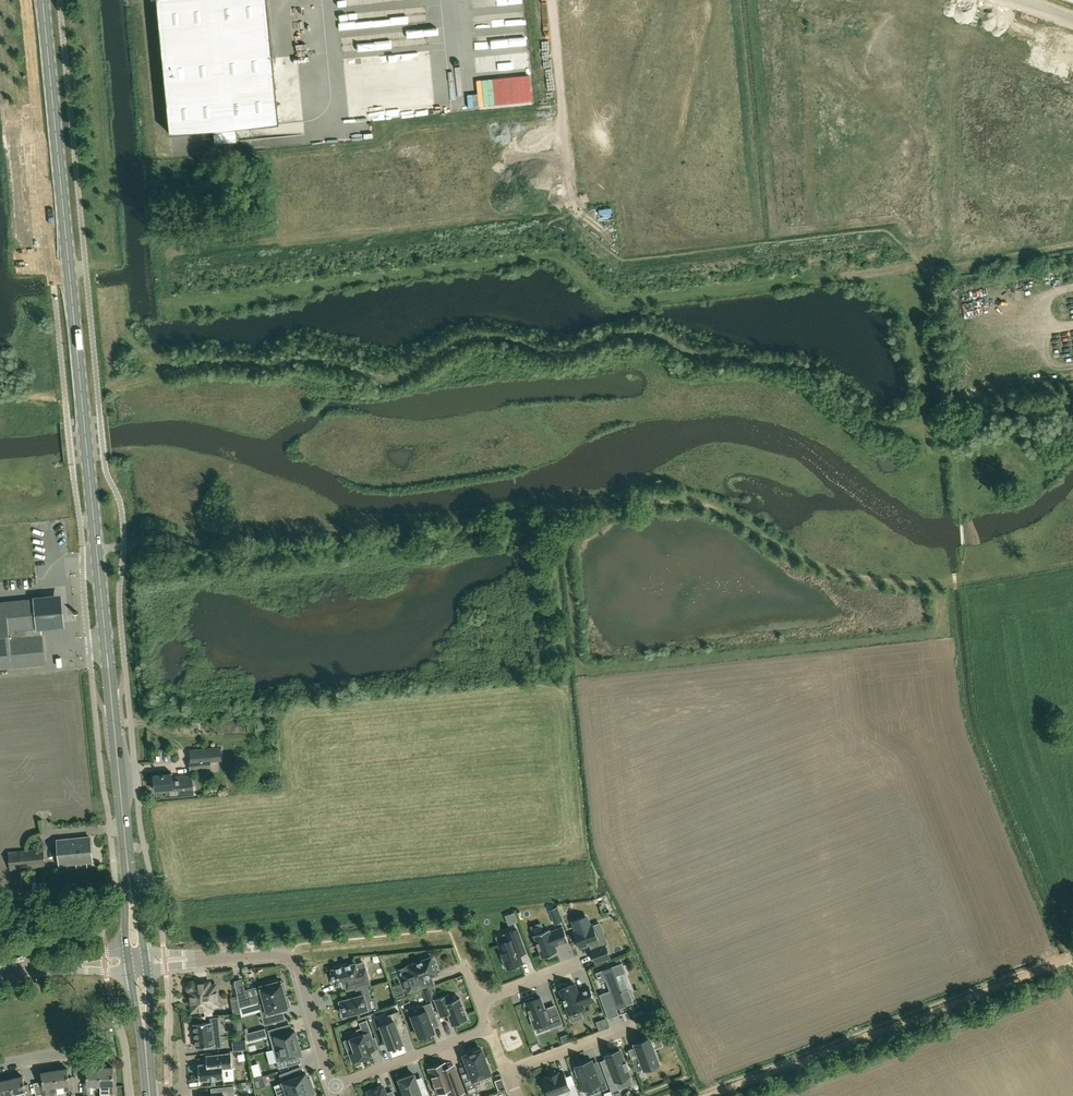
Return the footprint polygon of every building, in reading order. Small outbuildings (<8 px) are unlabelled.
[(213,130),(214,144),(237,141),(236,128),(279,124),(267,0),(157,0),(170,134),(213,130)] [(45,664),(42,635),(39,636),(39,628),(39,627),(41,627),(39,599),(0,603),(0,668),(45,664)] [(211,759),(213,759),(212,756),(220,756),(220,747),(191,750),(192,759),(189,759),(190,771),(212,769),(211,759)] [(172,774),(154,775),(156,791),(165,790),(166,797),(193,794),(191,776),(172,778),(172,774)] [(266,779),(264,779),(264,786),(272,785),(271,777),(265,778),(266,779)] [(90,837),(57,840),(59,865),(92,862),(90,837)] [(9,851),(11,870),(46,867),(44,848),(9,851)] [(514,913),(506,916),(509,924),(517,921),(514,913)] [(592,925),(590,926),(586,917),(573,922),(576,931),(574,932),(580,947),(589,944),(592,950),(591,950),(596,962),(609,957),(605,945),(600,947),(597,941),(598,941),(592,925)] [(557,952),(555,946),(568,941),(563,927),(550,932),(549,929),(534,935),(542,957),(547,956),(548,958),(556,955),(555,953),(557,952)] [(517,929),(505,934),(508,941),(499,945),(503,957),(501,958),(504,966),(506,965),(507,968),(513,966),(514,968),(521,965),(520,963),(522,963),(519,955),(526,952),(523,946),(517,929)] [(401,972),(402,975),(408,993),(426,986),(423,979),(438,974),(431,957),(407,966),(408,969),(401,972)] [(364,962),(356,964),(355,963),(343,966),(342,964),(334,967),(335,969),(331,970),(333,976),(331,976),(333,984),(335,983),(335,986),(345,983),(347,990),(370,983),(364,962)] [(599,994),(604,1008),(615,1005),(617,1009),(633,1003),(628,989),(622,991),(617,976),(626,972),(622,963),(596,972),(599,982),(606,980),(610,990),(599,994)] [(270,984),(260,986),(262,993),(247,997),(245,990),(237,993),(239,1007),(285,995),(283,988),(285,988),(284,982),(281,982),(281,981),(279,981),(279,979),(269,981),(270,984)] [(193,996),(193,1001),(192,1002),(191,1003),(192,1011),(212,1009),(212,1006),(218,1005),(216,985),(209,986),(209,982),(196,984),(195,983),(194,982),(193,982),(192,982),(191,982),(190,982),(189,983),(188,983),(188,984),(187,985),(187,986),(187,987),(187,988),(187,989),(188,989),(189,990),(189,991),(190,991),(190,994),(190,995),(191,995),(191,996),(192,996),(193,996)] [(404,983),(396,986),(401,997),(408,994),(404,983)] [(575,984),(560,989),(569,1014),(584,1008),(583,1005),(594,1001),(589,987),(578,992),(575,984)] [(357,996),(340,1001),(344,1016),(360,1011),(361,1013),(360,1013),(361,1013),(372,1009),(371,1009),(368,999),(371,998),(368,986),(355,990),(357,996)] [(448,994),(447,994),(434,999),(441,1016),(448,1014),(452,1025),(468,1019),(460,998),(450,1001),(448,994)] [(286,1001),(285,995),(239,1007),(240,1007),(258,1002),(264,1025),(277,1022),(275,1013),(289,1009),(288,1007),(291,1007),(289,1001),(286,1001)] [(547,1011),(546,1009),(545,1009),(541,998),(536,1000),(536,998),(534,999),(534,996),(525,1000),(526,1002),(525,1002),(526,1004),(524,1005),(527,1013),(529,1012),(535,1027),(547,1022),(550,1028),(562,1023),(557,1008),(547,1011)] [(421,1012),(411,1016),(419,1037),(425,1035),(426,1037),(433,1035),(432,1032),(434,1032),(429,1018),(436,1016),(431,1003),(419,1007),(421,1012)] [(399,1011),(387,1016),(389,1022),(380,1025),(389,1049),(403,1044),(397,1027),(404,1025),(399,1011)] [(212,1026),(220,1025),(219,1017),(210,1018),(210,1022),(194,1024),(196,1047),(213,1046),(213,1047),(222,1046),(221,1038),(213,1039),(212,1026)] [(607,1026),(604,1019),(596,1022),(599,1029),(607,1026)] [(376,1050),(372,1039),(373,1038),(367,1020),(359,1023),(361,1028),(357,1030),(359,1036),(350,1039),(355,1052),(350,1054),(353,1062),(372,1055),(371,1052),(376,1050)] [(273,1049),(298,1042),(294,1030),(283,1033),(281,1026),(268,1030),(271,1041),(277,1040),(279,1047),(273,1049)] [(568,1034),(561,1037),(563,1043),(570,1041),(568,1034)] [(246,1039),(232,1041),(233,1050),(236,1050),(245,1049),(247,1049),(246,1039)] [(632,1059),(637,1072),(659,1064),(650,1039),(634,1044),(639,1056),(632,1059)] [(301,1054),(298,1042),(273,1049),(279,1069),(292,1065),(289,1057),(301,1054)] [(490,1073),(487,1064),(488,1064),(486,1057),(484,1058),(481,1049),(478,1050),(478,1048),(466,1053),(467,1055),(464,1056),(470,1070),(461,1074),(470,1095),(477,1095),(480,1095),(475,1083),(480,1081),(479,1077),(490,1073)] [(611,1070),(604,1073),(611,1092),(619,1089),(616,1081),(630,1076),(627,1070),(629,1069),(626,1061),(624,1062),(620,1050),(605,1055),(611,1070)] [(231,1053),(217,1055),(206,1056),(207,1064),(198,1065),(198,1067),(196,1067),(197,1073),(199,1073),(200,1081),(224,1078),(223,1068),(233,1067),(231,1053)] [(599,1091),(607,1088),(600,1070),(595,1072),(590,1061),(575,1066),(576,1068),(574,1069),(576,1076),(579,1076),(584,1089),(596,1085),(599,1091)] [(446,1068),(445,1063),(429,1069),(438,1093),(447,1090),(450,1095),(453,1095),(464,1092),(454,1065),(446,1068)] [(86,1067),(86,1072),(87,1076),(84,1076),(84,1093),(94,1093),(94,1085),(100,1085),(100,1067),(86,1067)] [(100,1067),(100,1085),(110,1085),(110,1093),(116,1093),(116,1076),(113,1076),(113,1067),(100,1067)] [(67,1068),(54,1070),(57,1086),(64,1085),(65,1090),(73,1089),(71,1077),(69,1077),(67,1068)] [(57,1086),(54,1070),(41,1072),(43,1081),(40,1081),(42,1094),(50,1093),(50,1094),(58,1093),(57,1086)] [(279,1074),(287,1095),(313,1086),(310,1078),(308,1079),(306,1073),(293,1078),(290,1070),(279,1074)] [(558,1075),(558,1073),(548,1077),(549,1079),(543,1081),(548,1095),(552,1095),(554,1095),(555,1095),(580,1095),(576,1084),(570,1086),(564,1073),(558,1075)] [(419,1088),(414,1074),(399,1080),(405,1095),(430,1095),(426,1086),(419,1088)] [(10,1079),(13,1094),(20,1093),(21,1095),(30,1095),(27,1084),(25,1085),(23,1076),(10,1079)] [(13,1094),(10,1079),(0,1081),(0,1095),(14,1095),(13,1094)] [(233,1086),(212,1088),(212,1095),(235,1095),(233,1086)] [(313,1086),(287,1095),(288,1095),(314,1095),(314,1094),(316,1093),(313,1086)] [(394,1093),(388,1095),(386,1094),(383,1086),(367,1092),(369,1095),(395,1095),(394,1093)]
